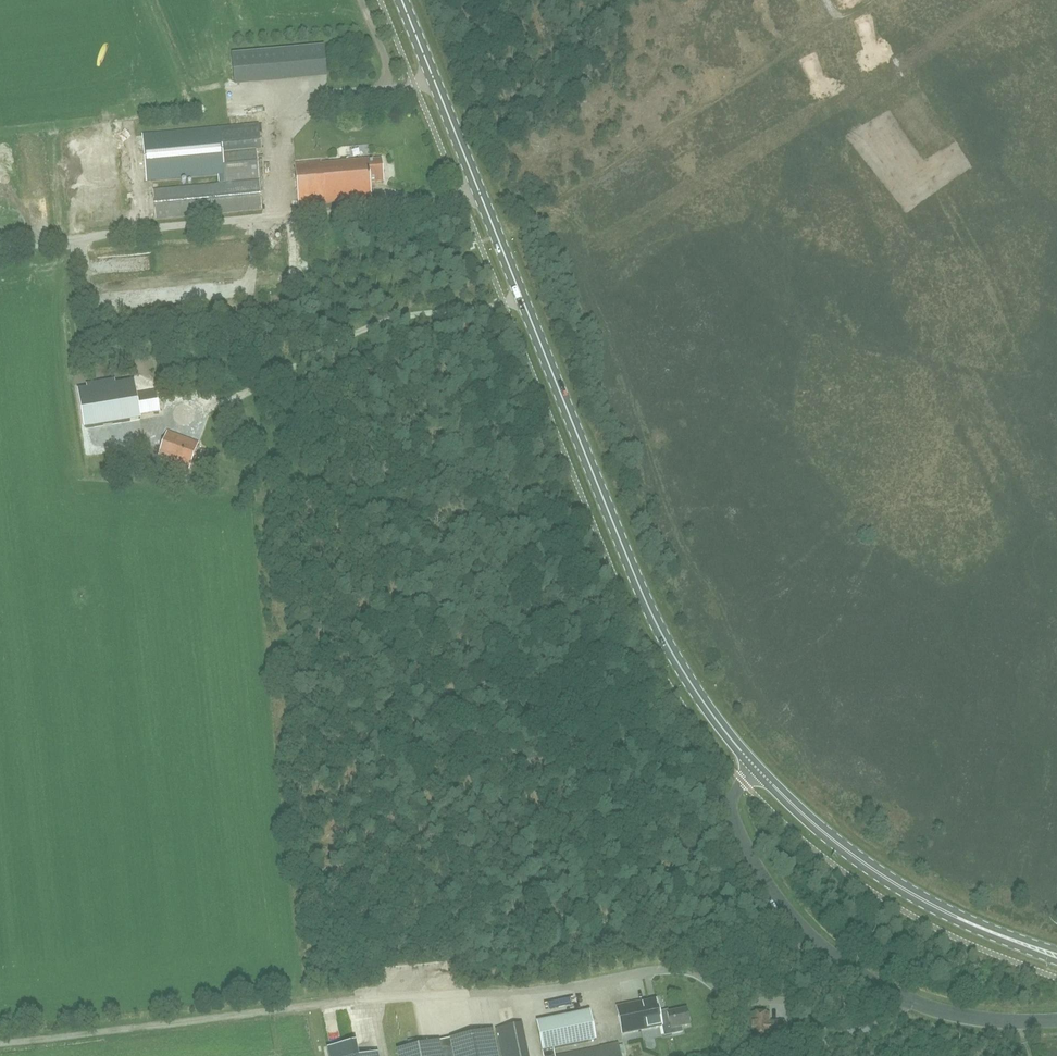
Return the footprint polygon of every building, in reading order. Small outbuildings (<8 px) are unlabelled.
[(234,54),(237,87),(328,81),(326,48),(234,54)] [(210,141),(211,151),(147,157),(153,220),(263,210),(256,136),(210,141)] [(370,183),(383,182),(381,160),(374,161),(374,160),(322,165),(322,162),(296,165),(300,206),(372,200),(370,183)] [(140,416),(136,394),(134,381),(116,384),(87,389),(79,390),(85,428),(140,419),(140,416)] [(159,412),(157,398),(155,391),(136,394),(140,416),(159,412)] [(189,470),(199,443),(168,432),(158,458),(189,470)] [(802,955),(806,951),(798,943),(794,947),(802,955)] [(683,1033),(682,1027),(690,1026),(686,1010),(668,1014),(669,1016),(661,1018),(657,999),(617,1007),(623,1035),(662,1027),(665,1037),(683,1033)] [(493,1031),(450,1040),(454,1055),(499,1055),(493,1031)] [(404,1049),(406,1055),(447,1055),(446,1050),(448,1047),(447,1042),(441,1043),(439,1042),(404,1049)] [(356,1043),(327,1049),(329,1055),(359,1055),(356,1043)] [(507,1044),(508,1055),(522,1055),(521,1043),(507,1044)] [(623,1054),(625,1054),(623,1045),(619,1046),(618,1044),(560,1055),(623,1055),(623,1054)]
